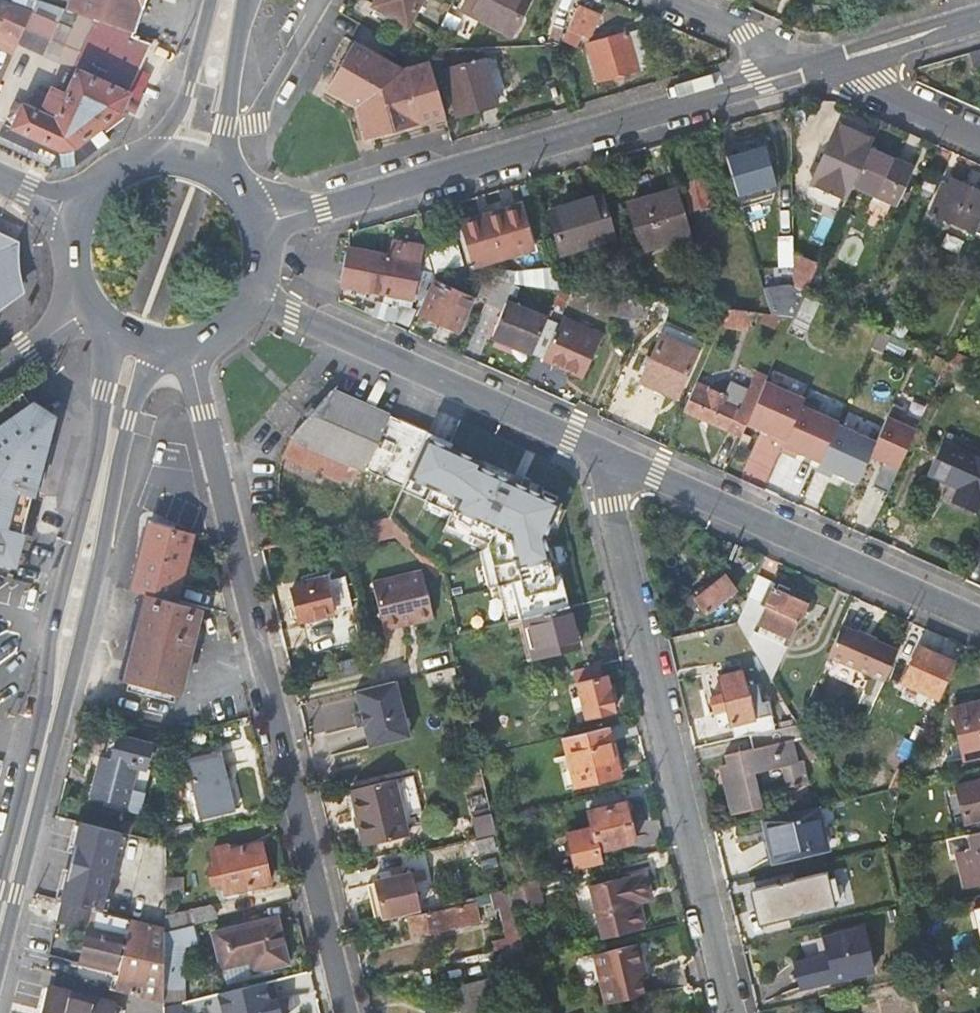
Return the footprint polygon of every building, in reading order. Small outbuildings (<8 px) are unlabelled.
[(15,48),(17,45),(31,12),(20,7),(3,0),(0,0),(0,42),(15,48)] [(39,0),(36,0),(31,12),(17,45),(44,57),(65,8),(39,0)] [(31,12),(36,0),(23,0),(20,7),(31,12)] [(68,9),(80,13),(93,18),(105,22),(125,29),(137,33),(148,0),(71,0),(68,9)] [(424,0),(379,0),(375,7),(410,26),(424,0)] [(465,11),(510,34),(528,0),(470,0),(465,11)] [(601,17),(579,7),(564,39),(576,44),(581,31),(592,35),(601,17)] [(44,57),(57,63),(80,13),(68,9),(65,8),(44,57)] [(80,13),(57,63),(71,69),(81,45),(93,18),(80,13)] [(93,18),(81,45),(93,50),(105,22),(93,18)] [(139,72),(152,38),(137,33),(125,29),(113,61),(94,52),(84,75),(130,96),(139,72)] [(628,32),(588,44),(599,82),(640,70),(640,69),(648,67),(638,33),(629,36),(628,32)] [(425,50),(404,68),(358,41),(328,92),(358,110),(360,119),(367,140),(445,116),(425,50)] [(0,42),(0,48),(13,54),(15,48),(0,42)] [(93,50),(81,45),(71,69),(78,72),(84,75),(94,52),(93,50)] [(969,51),(974,65),(979,64),(979,48),(969,51)] [(498,106),(484,60),(445,71),(458,117),(498,106)] [(14,102),(0,134),(0,136),(55,160),(61,146),(80,145),(94,134),(124,111),(130,96),(84,75),(78,72),(68,95),(61,92),(51,88),(43,108),(40,106),(38,113),(14,102)] [(839,122),(825,151),(822,157),(816,160),(812,169),(814,176),(812,181),(848,197),(850,193),(854,184),(861,167),(859,166),(872,137),(839,122)] [(61,146),(55,160),(59,162),(85,154),(101,142),(94,134),(80,145),(61,146)] [(763,140),(725,150),(740,200),(778,189),(763,140)] [(914,168),(870,147),(861,167),(854,184),(898,204),(914,168)] [(684,181),(693,210),(712,204),(704,175),(684,181)] [(954,179),(947,194),(940,191),(932,210),(979,231),(979,191),(954,179)] [(644,248),(692,234),(679,189),(630,203),(644,248)] [(550,209),(563,251),(615,237),(603,195),(550,209)] [(520,202),(495,210),(500,228),(467,237),(475,264),(534,247),(520,202)] [(20,291),(19,289),(18,287),(17,285),(16,282),(15,280),(15,277),(14,274),(13,272),(13,269),(13,266),(13,264),(13,261),(13,259),(13,256),(14,254),(15,251),(15,249),(16,247),(16,245),(0,238),(0,306),(20,291)] [(390,256),(348,249),(342,285),(413,298),(422,245),(393,238),(390,256)] [(804,265),(796,283),(796,286),(799,287),(807,290),(816,270),(804,265)] [(498,280),(490,297),(487,303),(503,310),(492,335),(534,354),(550,319),(507,300),(515,282),(498,280)] [(436,281),(421,314),(460,331),(475,299),(436,281)] [(778,291),(767,293),(773,313),(781,314),(796,316),(805,296),(807,290),(799,287),(791,304),(781,304),(778,291)] [(602,312),(647,318),(652,307),(656,299),(645,298),(604,293),(602,312)] [(803,338),(819,303),(805,296),(796,316),(789,332),(803,338)] [(673,311),(673,301),(656,299),(652,307),(673,311)] [(748,329),(757,311),(729,308),(723,324),(748,329)] [(776,324),(781,314),(773,313),(765,312),(762,319),(776,324)] [(567,326),(550,319),(534,354),(586,377),(602,342),(586,335),(588,327),(570,319),(567,326)] [(701,341),(667,325),(643,380),(677,395),(701,341)] [(974,360),(952,350),(949,358),(947,360),(970,370),(974,360)] [(967,381),(971,371),(970,370),(947,360),(933,393),(940,396),(950,373),(967,381)] [(684,409),(742,435),(746,427),(760,395),(732,382),(726,396),(696,383),(684,409)] [(765,383),(760,395),(746,427),(785,444),(801,407),(804,400),(765,383)] [(366,467),(404,484),(428,430),(336,388),(308,417),(291,435),(291,438),(285,453),(343,479),(344,476),(359,483),(366,467)] [(24,394),(0,410),(0,558),(13,561),(23,526),(32,493),(42,457),(51,422),(43,415),(32,407),(24,394)] [(838,423),(801,407),(785,444),(782,450),(797,457),(799,453),(821,463),(837,426),(838,423)] [(876,443),(871,456),(899,469),(916,431),(887,419),(876,443)] [(876,443),(837,426),(821,463),(817,470),(832,477),(834,473),(858,483),(871,456),(876,443)] [(453,441),(428,430),(404,484),(402,488),(453,511),(444,531),(459,538),(462,532),(486,543),(484,553),(494,587),(504,584),(512,620),(528,616),(573,605),(558,544),(544,538),(561,500),(556,498),(558,493),(544,487),(542,492),(480,465),(483,460),(450,445),(453,441)] [(946,441),(931,473),(959,487),(953,500),(978,512),(979,508),(979,457),(946,441)] [(378,531),(399,525),(390,516),(375,520),(378,531)] [(151,524),(134,591),(149,595),(175,601),(192,535),(151,524)] [(374,580),(385,621),(417,613),(419,619),(434,616),(421,567),(374,580)] [(777,582),(759,574),(749,596),(763,602),(766,595),(770,597),(775,586),(777,582)] [(337,607),(352,606),(349,575),(334,576),(337,607)] [(738,590),(726,575),(696,597),(693,593),(684,600),(691,610),(701,603),(714,620),(724,613),(719,605),(738,590)] [(293,588),(301,621),(333,613),(326,580),(293,588)] [(766,595),(763,602),(749,596),(739,622),(767,668),(773,679),(809,602),(775,586),(770,597),(766,595)] [(178,696),(200,608),(175,601),(149,595),(127,683),(178,696)] [(582,644),(573,605),(528,616),(537,656),(582,644)] [(386,627),(419,619),(417,613),(385,621),(386,627)] [(856,638),(841,631),(829,656),(885,681),(898,655),(884,648),(884,646),(858,634),(856,638)] [(904,681),(941,698),(957,662),(919,646),(904,681)] [(615,709),(604,662),(574,670),(586,716),(615,709)] [(720,673),(735,738),(750,735),(762,732),(759,716),(773,712),(762,663),(738,669),(737,662),(721,666),(723,673),(720,673)] [(431,687),(461,680),(458,665),(427,673),(431,687)] [(397,679),(357,688),(362,711),(365,722),(370,744),(410,735),(397,679)] [(476,719),(471,694),(466,696),(469,709),(471,720),(476,719)] [(955,707),(966,757),(979,753),(979,701),(955,707)] [(362,711),(356,712),(359,723),(365,722),(362,711)] [(813,759),(818,756),(799,723),(762,732),(750,735),(753,748),(726,754),(727,763),(722,764),(733,810),(762,803),(755,773),(785,766),(790,786),(809,782),(805,761),(799,762),(794,739),(801,737),(813,759)] [(620,775),(609,725),(564,737),(576,785),(620,775)] [(128,810),(132,791),(138,768),(147,770),(153,746),(118,737),(113,759),(103,756),(91,801),(128,810)] [(222,752),(188,760),(202,819),(236,811),(222,752)] [(479,757),(465,760),(467,769),(481,766),(479,757)] [(449,763),(450,772),(467,769),(465,760),(449,763)] [(481,766),(467,769),(468,776),(482,773),(481,766)] [(181,778),(168,779),(169,801),(182,800),(181,778)] [(397,778),(354,787),(367,845),(410,834),(397,778)] [(958,785),(966,820),(979,817),(979,779),(958,785)] [(146,794),(132,791),(128,810),(141,813),(146,794)] [(627,802),(590,810),(594,828),(568,834),(577,870),(602,864),(598,849),(636,841),(627,802)] [(820,810),(768,822),(775,860),(828,847),(820,810)] [(476,815),(480,837),(498,832),(495,818),(493,811),(476,815)] [(120,831),(81,821),(80,825),(73,852),(69,869),(62,896),(61,900),(95,909),(100,910),(120,831)] [(73,852),(80,825),(74,823),(67,850),(73,852)] [(194,824),(167,829),(167,841),(167,842),(196,835),(194,824)] [(970,832),(974,849),(958,852),(966,884),(979,880),(979,830),(970,832)] [(263,843),(218,854),(220,867),(212,869),(214,882),(224,880),(228,894),(272,883),(263,843)] [(864,863),(845,864),(845,878),(865,877),(864,863)] [(62,896),(69,869),(63,868),(56,895),(62,896)] [(653,888),(648,870),(592,884),(605,938),(646,928),(640,902),(638,892),(653,888)] [(374,880),(383,917),(422,908),(413,871),(374,880)] [(827,871),(749,889),(754,907),(760,905),(765,924),(836,907),(835,900),(840,899),(835,877),(828,878),(827,871)] [(183,877),(167,878),(166,896),(187,895),(183,877)] [(545,908),(538,879),(529,882),(511,886),(511,887),(516,908),(518,915),(545,908)] [(494,891),(496,897),(498,904),(501,903),(512,946),(525,943),(516,908),(511,887),(494,891)] [(638,892),(640,902),(655,898),(653,888),(638,892)] [(452,901),(453,907),(477,902),(496,897),(494,891),(452,901)] [(477,902),(453,907),(409,917),(412,935),(481,920),(477,902)] [(216,905),(166,916),(166,926),(165,931),(195,924),(219,918),(216,905)] [(114,969),(119,970),(114,989),(165,1002),(165,990),(165,982),(165,946),(165,931),(166,926),(135,918),(100,910),(95,909),(90,928),(88,928),(79,962),(113,971),(114,969)] [(289,963),(278,920),(216,935),(223,968),(252,960),(255,971),(289,963)] [(165,982),(165,990),(165,1002),(165,1006),(181,1002),(187,1001),(187,989),(187,948),(200,944),(195,924),(165,931),(165,946),(165,982)] [(802,989),(874,972),(864,928),(824,937),(829,955),(795,963),(802,989)] [(640,967),(647,965),(641,942),(598,953),(610,1003),(646,993),(643,979),(640,967)] [(503,951),(508,971),(522,968),(518,948),(503,951)] [(649,978),(647,965),(640,967),(643,979),(649,978)] [(466,1012),(477,1012),(497,1008),(491,980),(461,987),(466,1012)] [(218,993),(223,1012),(269,1012),(266,1002),(262,983),(218,993)] [(45,1012),(123,1012),(125,1005),(52,987),(45,1012)] [(266,1002),(269,1012),(278,1012),(275,1000),(266,1002)] [(165,1006),(165,1012),(183,1012),(181,1002),(165,1006)]
